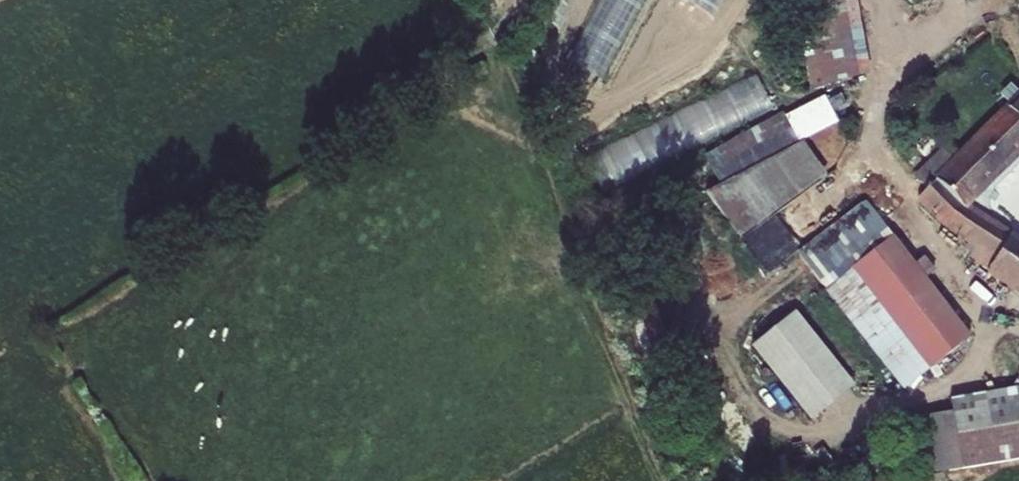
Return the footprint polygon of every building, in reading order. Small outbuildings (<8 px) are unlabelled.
[(648,0),(608,0),(580,63),(613,78),(648,0)] [(844,14),(799,22),(812,87),(855,76),(844,14)] [(761,77),(603,142),(611,161),(625,155),(630,169),(774,110),(761,77)] [(806,136),(840,120),(828,92),(705,149),(722,184),(715,187),(735,229),(829,185),(806,136)] [(917,175),(928,187),(918,196),(947,223),(978,244),(972,254),(990,267),(989,268),(1000,276),(1001,280),(1006,280),(1018,289),(1018,241),(964,204),(1018,150),(1018,96),(950,165),(939,155),(917,175)] [(840,250),(853,268),(930,369),(953,351),(970,338),(893,236),(886,231),(863,202),(826,230),(840,250)] [(827,287),(853,268),(840,250),(814,270),(827,287)] [(853,268),(827,287),(907,386),(930,369),(853,268)] [(654,297),(635,304),(651,347),(670,340),(654,297)] [(796,313),(753,347),(812,422),(855,388),(796,313)] [(953,351),(930,369),(938,381),(961,363),(953,351)] [(974,465),(1018,458),(1018,374),(995,392),(965,398),(974,465)]
